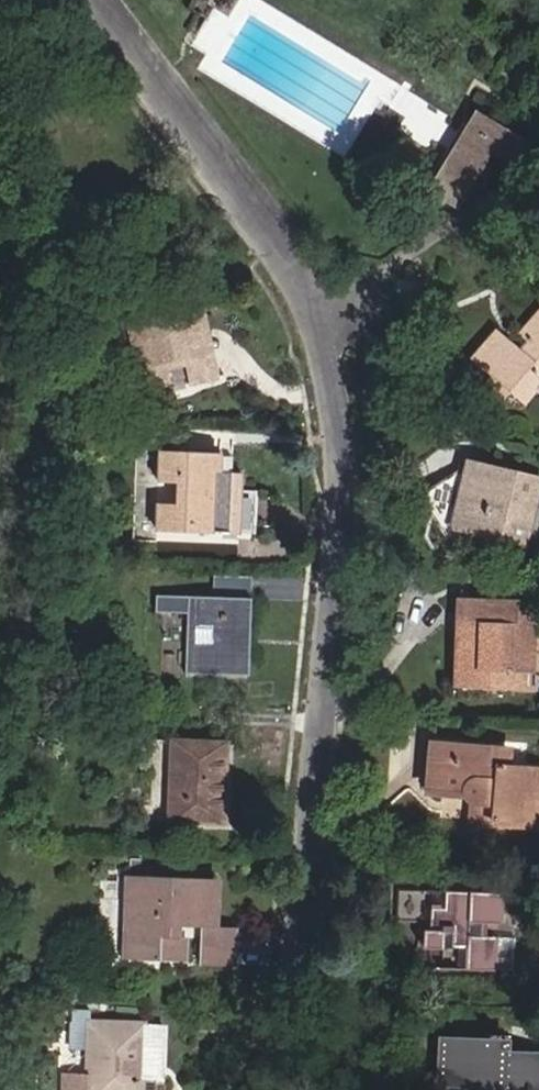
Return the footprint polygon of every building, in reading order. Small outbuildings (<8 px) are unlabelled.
[(513,86),(500,81),(463,66),(429,150),(445,157),(456,161),(483,101),(503,109),(513,86)] [(183,303),(175,298),(166,301),(161,306),(132,313),(136,327),(118,332),(133,382),(160,375),(160,372),(157,361),(172,357),(175,369),(179,384),(202,377),(188,336),(192,329),(183,303)] [(538,308),(519,336),(528,342),(519,355),(493,335),(470,364),(492,379),(483,392),(500,405),(509,393),(523,405),(534,391),(538,395),(538,308)] [(157,361),(160,372),(175,369),(172,357),(157,361)] [(208,445),(150,444),(150,478),(173,478),(172,501),(150,501),(150,525),(232,526),(233,465),(208,464),(208,445)] [(470,497),(480,462),(427,497),(442,518),(450,492),(470,497)] [(532,545),(538,523),(538,480),(480,462),(470,497),(450,492),(442,518),(458,537),(462,523),(532,545)] [(242,671),(245,594),(190,593),(190,609),(172,609),(169,670),(242,671)] [(460,689),(507,691),(509,671),(532,672),(534,647),(538,647),(538,600),(477,597),(476,620),(463,620),(460,689)] [(165,745),(164,823),(218,824),(219,747),(165,745)] [(471,838),(537,842),(538,797),(538,786),(505,785),(506,764),(428,759),(426,791),(455,793),(461,804),(472,808),(471,838)] [(128,880),(125,962),(185,965),(185,941),(177,941),(178,929),(204,930),(210,931),(211,882),(128,880)] [(508,889),(401,885),(400,921),(432,921),(432,948),(461,949),(461,943),(474,943),(474,968),(504,969),(505,936),(488,935),(488,919),(506,919),(508,889)] [(233,931),(210,931),(204,930),(203,972),(232,972),(233,931)] [(71,1012),(69,1051),(86,1051),(85,1076),(60,1075),(59,1089),(151,1089),(152,1083),(157,1083),(161,1028),(88,1023),(89,1013),(71,1012)] [(445,1048),(447,1089),(538,1089),(538,1058),(512,1058),(511,1045),(445,1048)]
